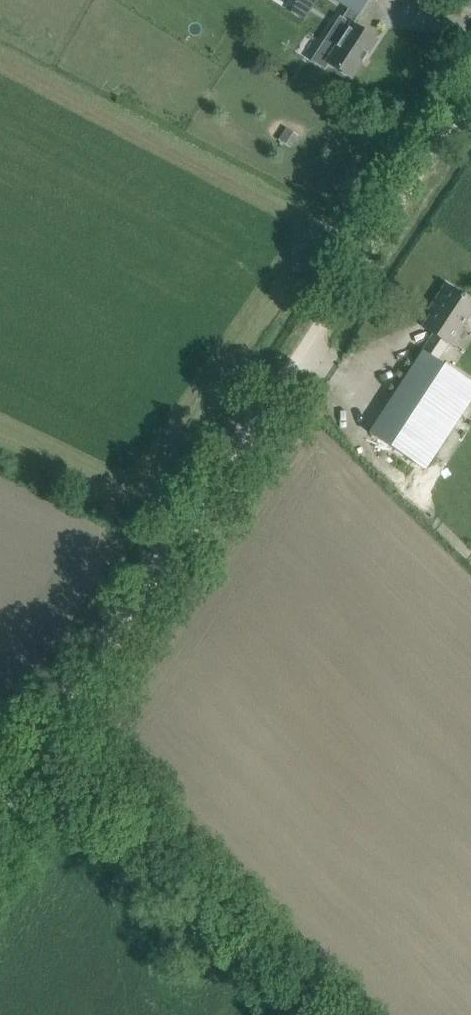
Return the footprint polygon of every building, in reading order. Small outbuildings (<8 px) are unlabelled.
[(361,15),(370,0),(336,0),(348,7),(318,53),(330,61),(329,63),(353,78),(377,41),(354,26),(361,15)] [(436,360),(447,343),(449,344),(470,311),(470,301),(447,285),(436,302),(439,304),(424,327),(435,335),(424,351),(436,360)] [(436,360),(424,351),(423,351),(370,433),(425,469),(470,399),(470,382),(436,360)]
